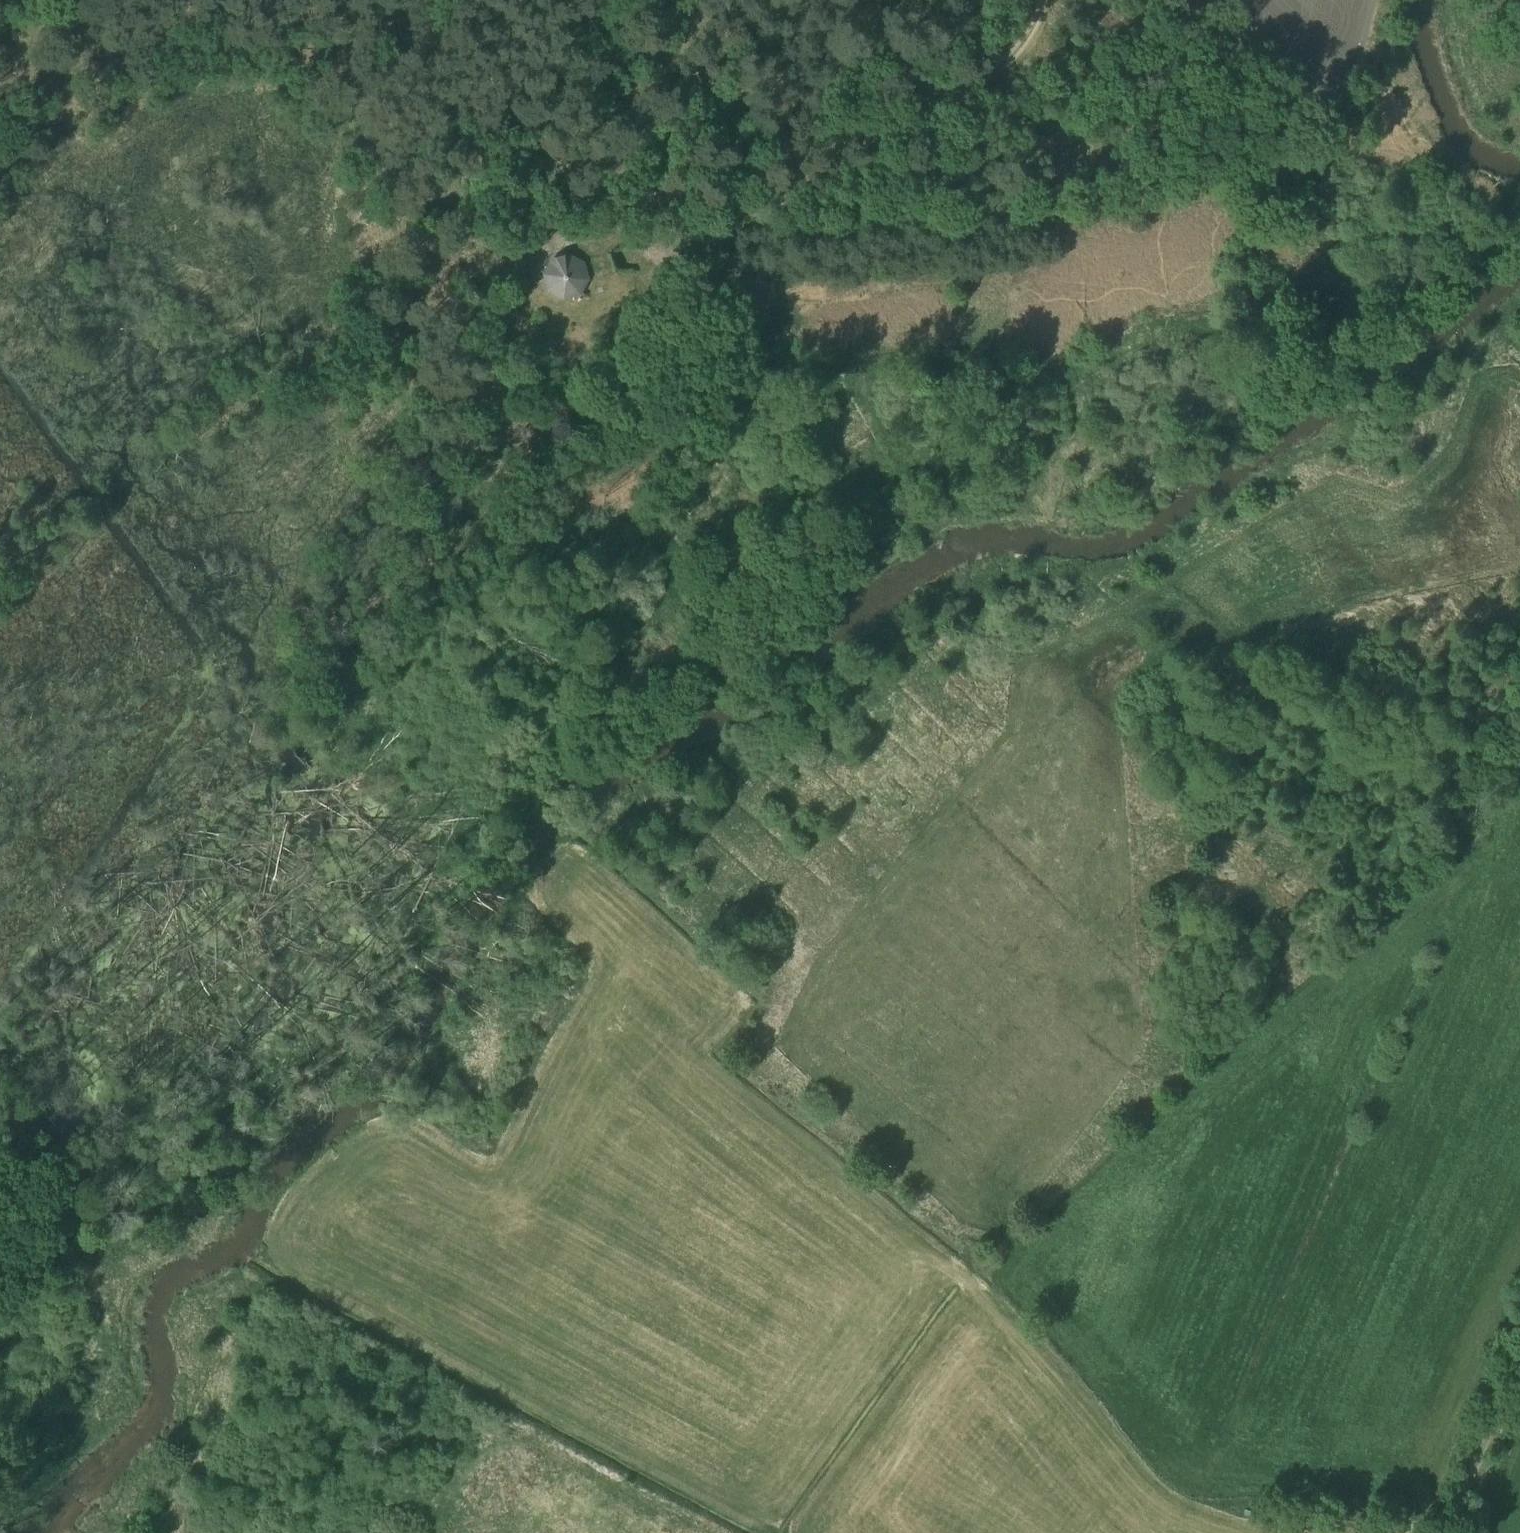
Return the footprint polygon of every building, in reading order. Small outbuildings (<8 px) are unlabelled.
[(580,297),(588,279),(584,263),(570,255),(550,259),(545,258),(539,269),(538,269),(544,272),(542,276),(547,291),(562,300),(580,297)]
